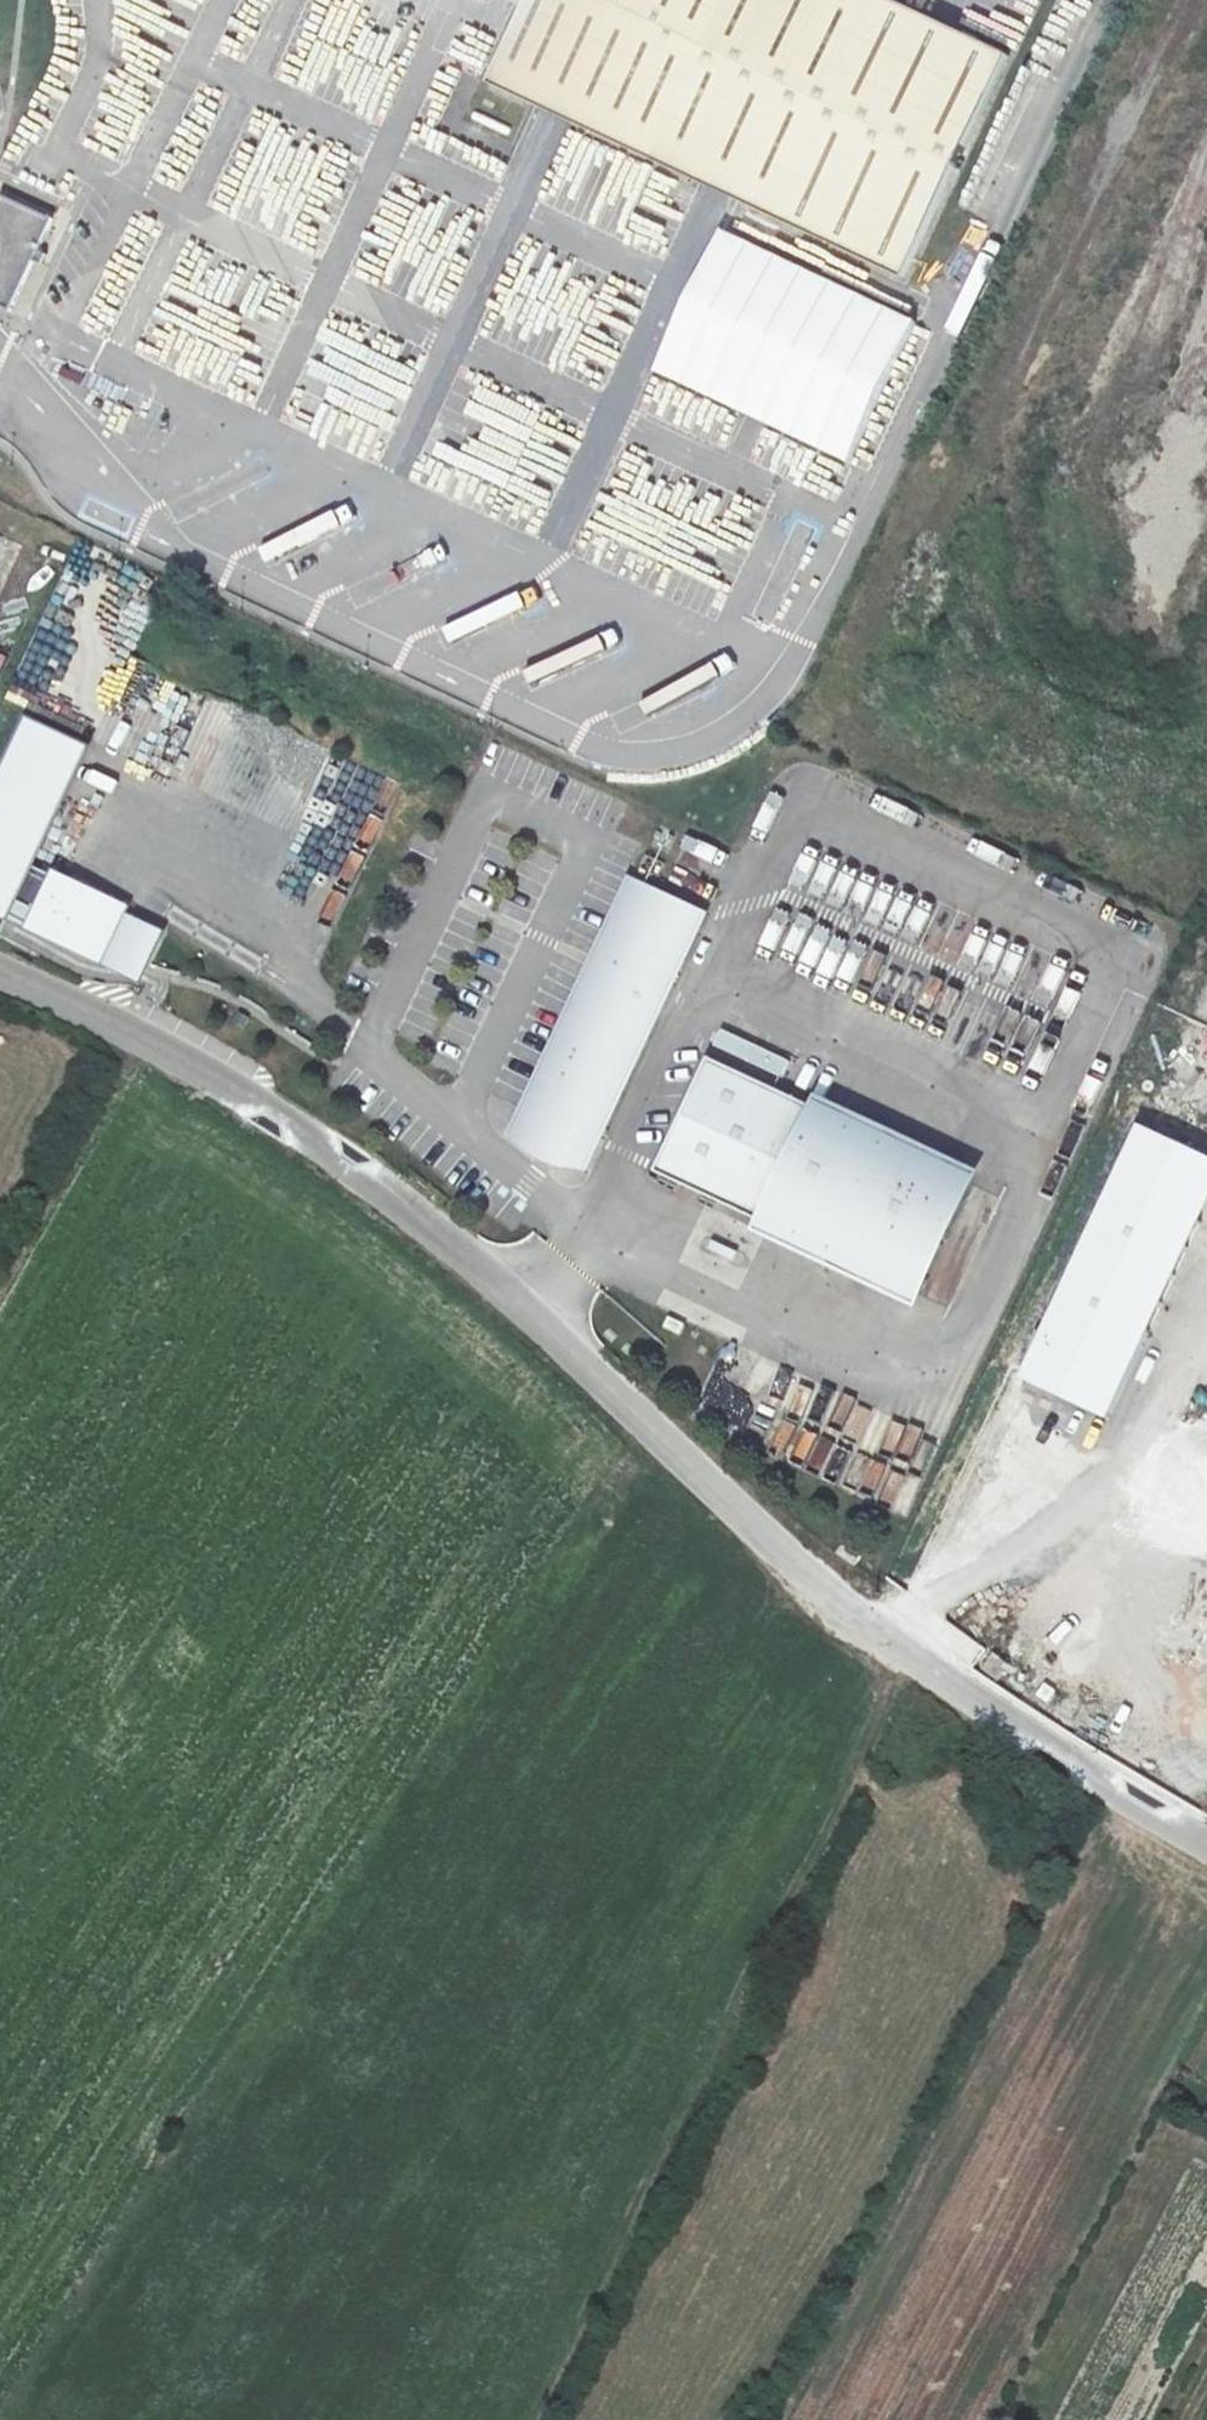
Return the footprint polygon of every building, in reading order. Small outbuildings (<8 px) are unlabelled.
[(480,83),(895,274),(1000,48),(900,0),(520,0),(480,83)] [(47,214),(0,197),(0,316),(10,320),(47,214)] [(724,234),(657,370),(845,462),(912,325),(724,234)] [(25,716),(0,769),(0,917),(5,920),(87,745),(25,716)] [(163,931),(125,914),(129,906),(51,869),(23,928),(101,964),(139,982),(163,931)] [(702,912),(628,878),(512,1132),(585,1165),(702,912)] [(655,1170),(759,1217),(755,1225),(912,1297),(970,1171),(813,1099),(809,1107),(773,1090),(786,1061),(719,1030),(655,1170)] [(1206,1191),(1206,1157),(1136,1125),(1020,1377),(1104,1416),(1206,1191)]
